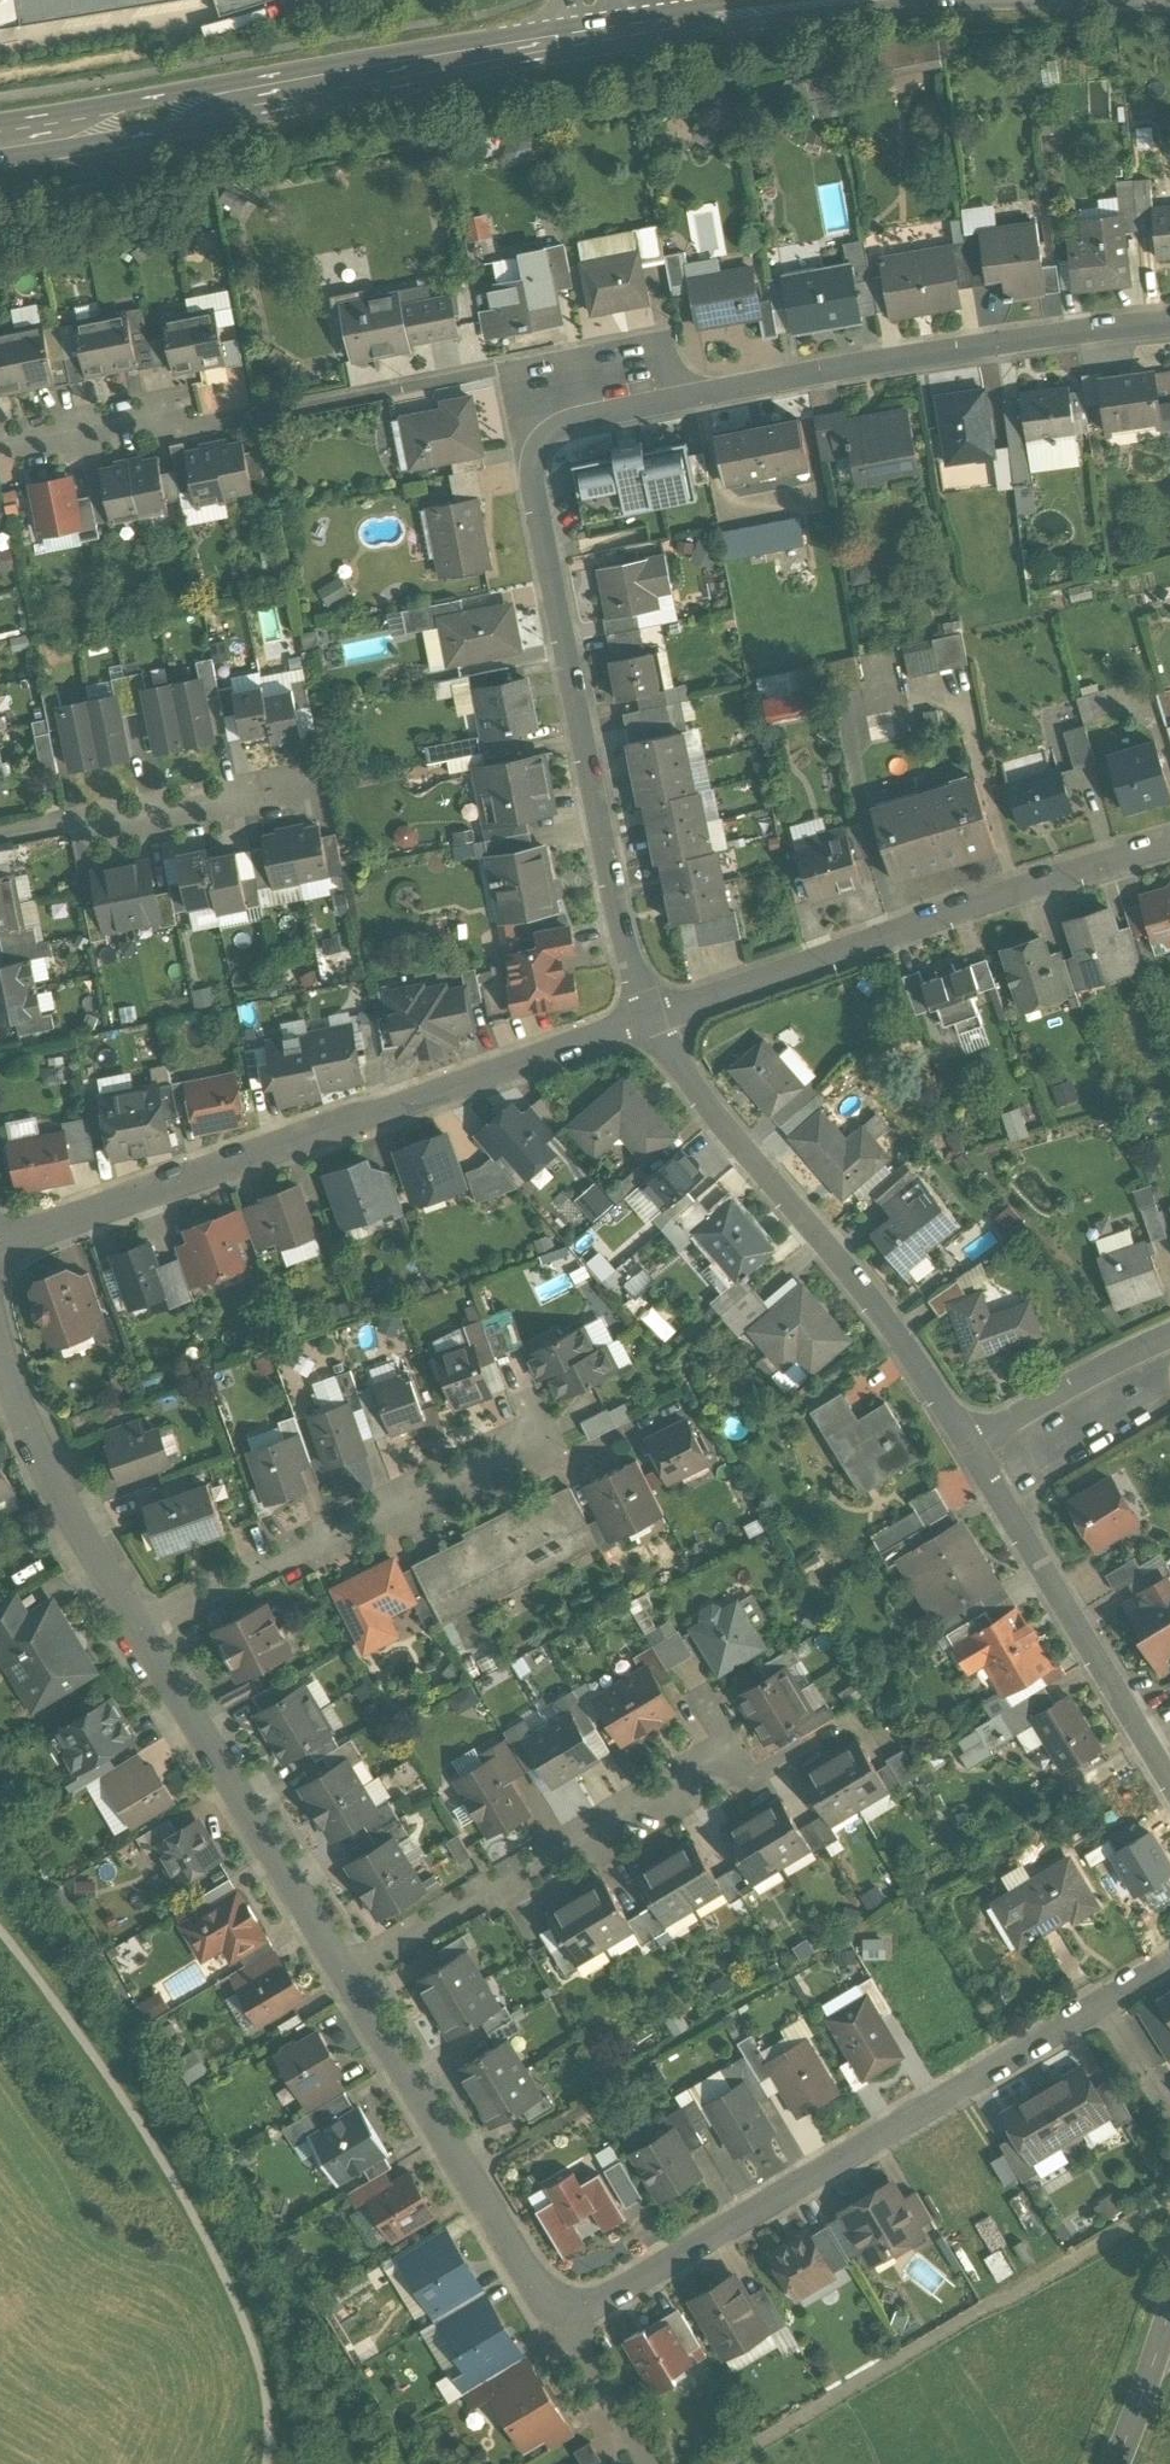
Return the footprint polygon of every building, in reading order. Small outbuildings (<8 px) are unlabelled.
[(20,25),(17,0),(0,0),(0,28),(20,25)] [(20,25),(171,0),(17,0),(20,25)] [(220,16),(268,0),(215,0),(220,16)] [(941,43),(891,45),(892,71),(942,69),(941,43)] [(510,134),(508,157),(527,159),(529,136),(510,134)] [(1150,179),(1134,181),(1137,211),(1153,209),(1150,179)] [(1134,181),(1117,182),(1121,216),(1122,216),(1124,233),(1139,232),(1138,229),(1137,211),(1134,181)] [(1153,209),(1155,228),(1158,259),(1169,257),(1169,207),(1153,209)] [(1153,209),(1137,211),(1138,229),(1155,228),(1153,209)] [(1121,216),(1084,220),(1086,242),(1075,243),(1080,289),(1129,283),(1124,233),(1122,216),(1121,216)] [(475,239),(493,234),(488,217),(470,222),(475,239)] [(1038,222),(980,229),(987,277),(972,280),(973,287),(1004,282),(1006,299),(1047,293),(1038,222)] [(660,226),(634,231),(639,254),(641,265),(667,259),(667,256),(660,226)] [(980,229),(965,232),(967,241),(972,280),(987,277),(980,229)] [(967,241),(948,244),(949,252),(951,251),(958,289),(973,287),(972,280),(967,241)] [(948,244),(882,256),(886,277),(892,311),(893,316),(960,304),(958,289),(951,251),(949,252),(948,244)] [(565,245),(551,248),(556,275),(570,272),(565,245)] [(866,247),(853,249),(855,268),(869,267),(866,247)] [(551,248),(519,254),(524,279),(500,284),(505,308),(509,330),(523,327),(523,329),(530,327),(530,326),(561,320),(552,276),(556,275),(551,248)] [(686,252),(667,256),(667,259),(675,296),(694,292),(692,278),(686,252)] [(639,254),(584,265),(594,315),(649,304),(641,265),(639,254)] [(852,264),(784,277),(789,306),(794,333),(862,321),(861,317),(855,282),(852,264)] [(753,268),(692,278),(694,292),(701,327),(761,317),(759,303),(753,268)] [(784,277),(769,279),(773,301),(774,308),(789,306),(784,277)] [(886,277),(872,279),(878,314),(892,311),(886,277)] [(872,279),(855,282),(861,317),(878,314),(872,279)] [(365,291),(334,298),(345,350),(353,348),(348,325),(365,316),(362,301),(367,300),(365,291)] [(453,296),(404,306),(401,293),(367,300),(362,301),(365,316),(348,325),(353,348),(355,361),(412,350),(411,344),(460,334),(453,296)] [(773,301),(759,303),(761,317),(765,339),(779,336),(774,308),(773,301)] [(17,321),(41,318),(39,303),(15,307),(17,321)] [(505,308),(480,313),(484,335),(509,330),(505,308)] [(215,310),(189,315),(200,368),(225,363),(226,363),(221,340),(215,310)] [(134,345),(127,313),(101,318),(112,371),(137,366),(138,365),(134,345)] [(200,368),(189,315),(163,321),(166,338),(172,363),(174,373),(200,368)] [(112,371),(101,318),(75,324),(82,356),(86,376),(112,371)] [(51,358),(44,325),(15,331),(27,387),(54,382),(56,381),(51,358)] [(15,331),(0,334),(0,393),(27,387),(15,331)] [(238,337),(221,340),(226,363),(225,363),(226,367),(244,364),(238,337)] [(166,338),(150,342),(156,367),(172,363),(166,338)] [(150,342),(134,345),(138,365),(137,366),(138,370),(156,367),(150,342)] [(65,355),(51,358),(56,381),(54,382),(55,387),(70,384),(70,383),(65,359),(65,355)] [(82,356),(65,359),(70,383),(87,380),(86,376),(82,356)] [(1102,373),(1082,376),(1087,406),(1104,404),(1101,380),(1103,380),(1102,373)] [(1103,380),(1101,380),(1104,404),(1108,433),(1161,426),(1154,373),(1103,380)] [(1069,387),(1021,394),(1022,399),(1028,443),(1076,437),(1069,387)] [(984,390),(938,396),(948,462),(994,455),(993,449),(984,390)] [(471,396),(443,402),(444,409),(407,417),(416,466),(452,459),(482,453),(471,396)] [(1022,399),(1004,402),(1010,447),(1015,487),(1034,485),(1028,443),(1022,399)] [(282,400),(268,403),(272,422),(286,419),(282,400)] [(908,409),(847,421),(846,412),(829,415),(837,458),(852,455),(856,479),(919,468),(908,409)] [(829,415),(815,417),(822,460),(837,458),(829,415)] [(407,417),(392,420),(402,469),(416,466),(407,417)] [(802,420),(716,436),(725,481),(810,465),(802,420)] [(1076,437),(1028,443),(1032,469),(1080,463),(1076,437)] [(642,440),(614,446),(616,457),(574,465),(585,522),(644,510),(647,496),(658,498),(660,507),(698,499),(687,443),(645,451),(642,440)] [(184,442),(170,445),(175,471),(180,493),(194,490),(186,454),(184,442)] [(245,451),(243,443),(215,448),(225,495),(253,490),(251,479),(245,451)] [(1010,447),(993,449),(994,455),(999,489),(1015,487),(1010,447)] [(215,448),(186,454),(194,490),(197,506),(225,500),(225,495),(215,448)] [(260,448),(245,451),(251,479),(265,476),(260,448)] [(710,481),(704,452),(690,455),(696,484),(710,481)] [(482,453),(452,459),(455,473),(478,469),(485,467),(482,453)] [(161,474),(158,460),(130,465),(140,517),(169,512),(167,503),(161,474)] [(130,465),(102,470),(112,522),(140,517),(130,465)] [(455,473),(450,474),(456,503),(478,499),(484,497),(478,469),(455,473)] [(175,471),(161,474),(167,503),(181,500),(180,493),(175,471)] [(70,478),(54,482),(54,480),(33,485),(43,534),(79,527),(80,527),(75,500),(70,478)] [(92,496),(75,500),(80,527),(79,527),(82,542),(100,538),(92,496)] [(456,503),(438,506),(447,554),(437,556),(441,576),(491,566),(478,499),(456,503)] [(438,506),(422,510),(431,558),(437,556),(447,554),(438,506)] [(800,515),(720,531),(725,560),(806,544),(800,515)] [(667,555),(600,568),(610,617),(611,619),(640,613),(660,609),(656,587),(673,584),(667,555)] [(327,602),(351,595),(346,578),(322,584),(327,602)] [(463,598),(404,610),(409,632),(449,624),(448,615),(465,612),(463,598)] [(465,612),(448,615),(449,624),(457,663),(523,650),(515,610),(502,613),(501,605),(465,612)] [(402,609),(388,611),(392,632),(406,630),(402,609)] [(640,613),(611,619),(610,617),(605,619),(608,634),(609,634),(643,627),(640,613)] [(643,627),(609,634),(614,661),(650,654),(644,627),(643,627)] [(964,633),(932,640),(939,670),(969,663),(964,633)] [(932,640),(903,646),(910,677),(939,670),(932,640)] [(650,654),(614,661),(622,699),(639,696),(660,691),(660,689),(669,688),(661,651),(650,654)] [(213,658),(197,661),(200,679),(202,678),(206,699),(220,696),(219,689),(213,658)] [(143,672),(128,675),(135,713),(150,710),(145,690),(147,689),(143,672)] [(128,675),(112,678),(116,696),(117,695),(121,716),(135,713),(128,675)] [(206,699),(202,678),(200,679),(174,684),(186,745),(214,740),(206,699)] [(306,679),(292,682),(293,690),(297,710),(311,708),(306,679)] [(530,679),(482,689),(492,737),(540,727),(530,679)] [(147,689),(145,690),(150,710),(158,751),(186,745),(174,684),(147,689)] [(265,695),(263,686),(234,691),(239,715),(244,738),(261,735),(265,738),(268,734),(272,733),(265,695)] [(679,702),(676,686),(669,688),(672,703),(679,702)] [(234,687),(219,689),(220,696),(225,718),(239,715),(234,691),(234,687)] [(660,691),(639,696),(642,709),(669,704),(672,703),(669,688),(660,689),(660,691)] [(809,710),(804,688),(763,697),(768,719),(809,710)] [(58,689),(43,693),(50,730),(64,728),(60,707),(62,706),(58,689)] [(1104,689),(1077,697),(1085,724),(1086,727),(1113,719),(1104,689)] [(293,690),(265,695),(272,733),(274,742),(279,741),(283,744),(285,740),(302,737),(297,710),(293,690)] [(116,696),(89,701),(101,762),(129,757),(121,716),(117,695),(116,696)] [(62,706),(60,707),(64,728),(73,768),(101,762),(89,701),(62,706)] [(669,704),(642,709),(645,723),(672,718),(669,704)] [(941,709),(925,712),(930,739),(945,737),(941,709)] [(892,712),(868,717),(873,741),(897,736),(892,712)] [(672,718),(645,723),(648,738),(675,733),(672,718)] [(1085,724),(1064,731),(1075,767),(1096,761),(1086,727),(1085,724)] [(648,738),(630,742),(637,773),(691,762),(685,731),(675,733),(648,738)] [(51,732),(36,735),(45,775),(59,773),(51,732)] [(485,735),(429,747),(432,762),(488,751),(485,735)] [(1109,754),(1125,809),(1169,796),(1169,792),(1155,741),(1109,754)] [(545,755),(479,768),(484,796),(492,795),(496,820),(497,823),(526,817),(556,812),(545,755)] [(691,762),(637,773),(643,803),(648,802),(698,791),(691,762)] [(1058,768),(1007,783),(1019,825),(1070,810),(1058,768)] [(975,780),(928,793),(947,864),(996,850),(975,780)] [(698,791),(648,802),(654,832),(708,821),(701,791),(698,791)] [(928,793),(874,810),(895,880),(947,864),(928,793)] [(496,820),(483,822),(487,840),(529,832),(526,817),(497,823),(496,820)] [(708,821),(654,832),(660,862),(664,861),(714,851),(708,821)] [(862,824),(846,828),(847,835),(851,834),(858,859),(870,856),(862,824)] [(322,836),(320,826),(292,832),(301,880),(330,874),(328,864),(322,836)] [(851,834),(847,835),(846,828),(797,842),(813,900),(865,885),(858,859),(851,834)] [(301,880),(292,832),(263,838),(265,847),(273,885),(301,880)] [(529,832),(487,840),(490,857),(532,849),(529,832)] [(336,833),(322,836),(328,864),(342,861),(336,833)] [(532,849),(490,857),(494,879),(493,879),(494,885),(495,885),(502,920),(511,918),(559,909),(547,846),(532,849)] [(265,847),(251,850),(256,877),(259,888),(267,886),(273,885),(265,847)] [(217,901),(208,859),(209,859),(207,849),(178,855),(183,881),(189,907),(216,902),(217,901)] [(714,851),(664,861),(671,892),(725,880),(718,850),(714,851)] [(242,879),(237,853),(209,859),(208,859),(217,901),(216,902),(218,911),(247,905),(242,879)] [(21,857),(15,858),(18,872),(24,871),(21,857)] [(0,861),(0,876),(12,874),(18,872),(15,858),(0,861)] [(156,894),(149,861),(121,867),(133,925),(160,919),(161,919),(156,894)] [(121,867),(94,872),(100,906),(105,930),(107,930),(133,925),(121,867)] [(18,903),(12,874),(0,876),(0,906),(18,903)] [(256,877),(242,879),(247,905),(248,908),(262,905),(259,888),(256,877)] [(725,880),(671,892),(677,923),(681,922),(696,919),(710,916),(724,913),(731,912),(731,911),(725,880)] [(183,881),(169,884),(171,891),(175,912),(189,909),(189,907),(183,881)] [(267,886),(259,888),(262,903),(270,901),(267,886)] [(171,891),(156,894),(161,919),(160,919),(161,927),(177,924),(175,912),(171,891)] [(1167,891),(1142,898),(1144,902),(1152,931),(1154,937),(1155,938),(1167,935),(1169,942),(1169,892),(1167,891)] [(1144,902),(1125,908),(1130,927),(1133,937),(1152,931),(1144,902)] [(0,906),(0,936),(0,935),(23,931),(23,930),(18,903),(0,906)] [(100,906),(86,909),(92,942),(108,938),(107,930),(105,930),(100,906)] [(1110,908),(1069,921),(1079,955),(1086,979),(1119,969),(1126,966),(1116,932),(1117,932),(1110,908)] [(738,910),(731,911),(731,912),(724,913),(728,941),(742,938),(738,910)] [(724,913),(710,916),(714,944),(728,941),(724,913)] [(710,916),(696,919),(700,947),(714,944),(710,916)] [(512,933),(511,918),(502,920),(508,954),(522,951),(519,938),(513,939),(512,933)] [(696,919),(681,922),(686,950),(700,947),(696,919)] [(570,926),(538,932),(541,947),(522,951),(508,954),(515,989),(520,988),(524,1011),(578,1000),(573,973),(565,975),(561,955),(575,953),(570,926)] [(1117,932),(1116,932),(1126,966),(1141,962),(1133,937),(1130,927),(1117,932)] [(35,928),(23,930),(23,931),(0,935),(3,950),(38,943),(35,928)] [(1155,938),(1154,937),(1151,938),(1156,955),(1169,951),(1169,944),(1169,942),(1167,935),(1155,938)] [(1044,939),(1034,942),(1033,939),(1003,949),(1020,1004),(1023,1003),(1027,1005),(1033,1003),(1035,999),(1045,996),(1053,1002),(1063,999),(1051,964),(1052,964),(1049,954),(1044,939)] [(38,943),(3,950),(6,964),(29,959),(29,960),(53,955),(50,940),(38,943)] [(1062,950),(1049,954),(1052,964),(1065,960),(1062,950)] [(1079,955),(1065,960),(1075,990),(1088,986),(1086,979),(1079,955)] [(0,965),(0,994),(34,987),(29,960),(29,959),(6,964),(0,965)] [(997,986),(987,959),(971,965),(971,966),(972,966),(982,991),(997,986)] [(1052,964),(1051,964),(1063,999),(1077,994),(1075,990),(1065,960),(1052,964)] [(1126,966),(1119,969),(1121,976),(1143,969),(1141,962),(1126,966)] [(971,966),(957,971),(955,966),(937,972),(939,978),(924,983),(922,984),(932,1009),(938,1007),(945,1026),(955,1022),(959,1034),(984,1025),(973,995),(982,991),(972,966),(971,966)] [(476,968),(462,971),(465,988),(469,1004),(483,1001),(476,968)] [(920,971),(904,977),(917,1015),(932,1009),(922,984),(924,983),(920,971)] [(447,987),(425,991),(424,986),(402,991),(391,1007),(392,1011),(399,1049),(407,1054),(423,1051),(423,1055),(442,1051),(441,1048),(449,1046),(457,1036),(456,1031),(473,1027),(465,988),(448,992),(447,987)] [(0,994),(0,1024),(16,1021),(40,1016),(34,987),(0,994)] [(392,1011),(372,1015),(373,1021),(380,1053),(399,1049),(392,1011)] [(40,1016),(16,1021),(19,1035),(55,1028),(52,1014),(40,1016)] [(373,1021),(359,1024),(366,1060),(380,1057),(380,1053),(373,1021)] [(351,1027),(309,1035),(320,1089),(362,1081),(351,1027)] [(309,1035),(266,1044),(267,1046),(270,1064),(263,1065),(267,1086),(275,1085),(279,1106),(321,1097),(320,1089),(309,1035)] [(805,1087),(764,1040),(732,1069),(772,1115),(805,1087)] [(267,1046),(245,1050),(253,1089),(267,1086),(263,1065),(270,1064),(267,1046)] [(188,1085),(187,1085),(193,1113),(197,1130),(244,1121),(234,1075),(188,1085)] [(675,1136),(625,1079),(570,1127),(595,1155),(622,1132),(646,1161),(675,1136)] [(187,1080),(173,1082),(180,1115),(193,1113),(187,1085),(188,1085),(187,1080)] [(173,1082),(149,1087),(154,1111),(162,1109),(164,1118),(165,1118),(180,1115),(173,1082)] [(805,1087),(772,1115),(781,1126),(819,1093),(809,1082),(805,1087)] [(149,1087),(102,1096),(109,1134),(114,1157),(171,1146),(165,1118),(164,1118),(162,1109),(154,1111),(149,1087)] [(819,1093),(781,1126),(792,1138),(821,1112),(819,1093)] [(562,1117),(543,1095),(533,1105),(551,1127),(562,1117)] [(102,1096),(88,1099),(95,1137),(109,1134),(102,1096)] [(556,1133),(533,1106),(522,1115),(545,1142),(556,1133)] [(1022,1106),(1004,1111),(1013,1140),(1031,1135),(1022,1106)] [(522,1115),(516,1108),(514,1109),(501,1119),(497,1118),(487,1127),(486,1128),(505,1150),(524,1172),(533,1164),(540,1165),(554,1153),(545,1142),(522,1115)] [(858,1154),(821,1112),(792,1138),(844,1198),(889,1158),(874,1140),(858,1154)] [(505,1150),(486,1128),(487,1127),(486,1126),(474,1136),(495,1159),(505,1150)] [(64,1133),(10,1143),(18,1188),(72,1179),(64,1133)] [(446,1134),(405,1149),(401,1157),(413,1192),(422,1196),(442,1189),(450,1192),(465,1187),(446,1134)] [(651,1176),(643,1183),(664,1208),(665,1208),(687,1189),(703,1175),(697,1168),(698,1162),(693,1157),(687,1157),(681,1150),(651,1176)] [(496,1162),(468,1172),(478,1202),(518,1188),(496,1162)] [(362,1164),(328,1176),(345,1226),(358,1222),(369,1228),(375,1216),(386,1212),(387,1212),(376,1179),(372,1169),(362,1164)] [(905,1164),(886,1181),(896,1194),(915,1178),(905,1164)] [(641,1165),(620,1184),(629,1195),(643,1183),(651,1176),(641,1165)] [(391,1174),(376,1179),(387,1212),(386,1212),(388,1218),(404,1212),(391,1174)] [(896,1194),(895,1195),(907,1210),(929,1192),(917,1177),(896,1194)] [(299,1185),(265,1197),(267,1203),(268,1202),(280,1238),(279,1239),(282,1247),(316,1235),(299,1185)] [(687,1189),(665,1208),(664,1208),(654,1218),(663,1228),(675,1219),(696,1200),(687,1189)] [(907,1210),(876,1235),(902,1268),(925,1249),(955,1225),(929,1192),(907,1210)] [(696,1200),(675,1219),(692,1238),(698,1233),(717,1217),(716,1216),(700,1197),(696,1200)] [(774,1250),(732,1201),(716,1216),(717,1217),(698,1233),(738,1279),(739,1281),(749,1273),(774,1250)] [(267,1203),(243,1211),(251,1233),(256,1247),(279,1239),(280,1238),(268,1202),(267,1203)] [(1009,1237),(1026,1221),(1011,1204),(993,1220),(1009,1237)] [(1157,1205),(1142,1210),(1153,1242),(1168,1237),(1157,1205)] [(243,1210),(226,1216),(234,1239),(235,1239),(251,1233),(243,1211),(243,1210)] [(226,1216),(188,1230),(193,1243),(194,1243),(207,1279),(245,1266),(235,1239),(234,1239),(226,1216)] [(316,1235),(282,1247),(288,1264),(322,1252),(316,1235)] [(193,1243),(176,1249),(180,1260),(189,1286),(207,1279),(194,1243),(193,1243)] [(1148,1243),(1100,1260),(1117,1308),(1165,1291),(1148,1243)] [(150,1244),(113,1257),(131,1306),(166,1293),(168,1293),(159,1267),(150,1244)] [(925,1249),(902,1268),(912,1281),(936,1262),(925,1249)] [(180,1260),(159,1267),(168,1293),(166,1293),(170,1305),(193,1297),(189,1286),(180,1260)] [(643,1283),(634,1273),(631,1275),(628,1271),(626,1273),(630,1277),(629,1278),(637,1288),(643,1283)] [(89,1272),(71,1278),(87,1324),(105,1318),(89,1272)] [(69,1273),(33,1286),(38,1302),(35,1309),(38,1317),(46,1321),(50,1320),(58,1342),(89,1331),(87,1324),(71,1278),(69,1273)] [(735,1279),(725,1287),(727,1289),(712,1302),(722,1313),(752,1287),(753,1286),(749,1281),(753,1278),(749,1273),(739,1281),(738,1279),(736,1281),(735,1279)] [(637,1288),(629,1278),(615,1289),(624,1299),(637,1288)] [(959,1279),(929,1300),(941,1317),(953,1309),(951,1304),(970,1297),(959,1279)] [(752,1287),(722,1313),(735,1329),(766,1303),(752,1287)] [(804,1287),(753,1329),(780,1362),(795,1350),(812,1370),(848,1340),(804,1287)] [(990,1316),(982,1293),(970,1297),(951,1304),(953,1309),(969,1359),(1041,1334),(1030,1303),(990,1316)] [(482,1318),(466,1324),(472,1343),(473,1343),(481,1365),(496,1360),(495,1355),(485,1327),(482,1318)] [(499,1322),(485,1327),(495,1355),(509,1350),(499,1322)] [(552,1341),(542,1346),(542,1347),(537,1350),(533,1348),(529,1350),(526,1358),(528,1363),(532,1364),(540,1379),(548,1375),(549,1374),(597,1350),(585,1326),(553,1342),(552,1341)] [(472,1343),(439,1355),(456,1406),(491,1394),(481,1365),(473,1343),(472,1343)] [(597,1350),(549,1374),(556,1389),(555,1392),(557,1397),(564,1400),(569,1398),(570,1394),(576,1391),(577,1392),(587,1387),(586,1386),(619,1370),(606,1345),(597,1350)] [(795,1350),(780,1362),(783,1365),(771,1376),(784,1392),(812,1370),(795,1350)] [(372,1378),(399,1372),(396,1360),(370,1366),(372,1378)] [(129,1376),(120,1371),(114,1384),(122,1388),(129,1376)] [(351,1371),(336,1376),(346,1403),(348,1403),(351,1411),(364,1407),(358,1391),(351,1371)] [(409,1374),(376,1385),(381,1401),(392,1431),(425,1420),(409,1374)] [(381,1401),(375,1403),(369,1387),(358,1391),(364,1407),(375,1439),(392,1433),(392,1431),(381,1401)] [(843,1392),(812,1411),(820,1424),(843,1410),(844,1411),(851,1406),(843,1392)] [(633,1400),(624,1404),(631,1419),(640,1415),(633,1400)] [(346,1403),(328,1410),(323,1407),(315,1410),(313,1415),(310,1416),(328,1467),(366,1454),(351,1411),(348,1403),(346,1403)] [(861,1422),(851,1406),(844,1411),(843,1410),(820,1424),(852,1478),(876,1463),(886,1480),(921,1458),(888,1406),(861,1422)] [(610,1411),(583,1424),(591,1439),(618,1426),(610,1411)] [(141,1420),(109,1431),(114,1444),(146,1433),(141,1420)] [(687,1421),(648,1441),(669,1482),(707,1462),(687,1421)] [(114,1444),(109,1446),(121,1480),(171,1463),(159,1429),(146,1433),(114,1444)] [(301,1435),(288,1440),(297,1466),(311,1461),(301,1435)] [(288,1440),(251,1452),(268,1501),(305,1488),(297,1466),(288,1440)] [(637,1460),(587,1485),(603,1517),(614,1540),(616,1539),(665,1514),(637,1460)] [(13,1488),(0,1467),(0,1495),(13,1488)] [(1137,1522),(1111,1479),(1071,1503),(1098,1547),(1137,1522)] [(207,1483),(188,1490),(194,1508),(185,1511),(189,1522),(198,1519),(205,1541),(225,1534),(207,1483)] [(936,1486),(912,1501),(927,1526),(952,1512),(936,1486)] [(512,1511),(477,1529),(479,1534),(444,1551),(451,1565),(454,1563),(475,1605),(598,1543),(589,1524),(570,1488),(514,1516),(512,1511)] [(188,1490),(144,1505),(162,1556),(205,1541),(198,1519),(189,1522),(185,1511),(194,1508),(188,1490)] [(603,1517),(589,1524),(598,1543),(603,1552),(618,1544),(616,1539),(614,1540),(603,1517)] [(927,1543),(922,1546),(920,1543),(915,1547),(917,1550),(902,1558),(903,1560),(938,1617),(953,1609),(954,1610),(979,1595),(997,1584),(960,1523),(927,1543)] [(918,1530),(881,1552),(890,1567),(903,1560),(902,1558),(917,1550),(915,1547),(920,1543),(922,1546),(927,1543),(918,1530)] [(444,1551),(414,1566),(441,1621),(475,1605),(454,1563),(451,1565),(444,1551)] [(1136,1558),(1107,1576),(1116,1592),(1129,1584),(1145,1574),(1136,1558)] [(394,1559),(334,1590),(364,1649),(396,1633),(386,1613),(412,1600),(414,1599),(401,1573),(394,1559)] [(1129,1584),(1136,1596),(1163,1580),(1163,1581),(1169,1577),(1169,1567),(1166,1561),(1145,1574),(1129,1584)] [(441,1621),(414,1566),(401,1573),(414,1599),(412,1600),(426,1629),(441,1621)] [(1169,1591),(1163,1581),(1163,1580),(1136,1596),(1138,1598),(1132,1602),(1136,1610),(1134,1616),(1146,1636),(1169,1621),(1169,1591)] [(744,1596),(758,1624),(768,1619),(754,1591),(744,1596)] [(0,1601),(0,1639),(10,1634),(9,1632),(30,1619),(14,1593),(0,1601)] [(979,1595),(954,1610),(953,1609),(938,1617),(947,1632),(987,1608),(979,1595)] [(737,1602),(721,1612),(719,1608),(711,1607),(705,1611),(703,1618),(705,1622),(693,1629),(719,1672),(733,1664),(734,1666),(748,1657),(747,1655),(763,1646),(737,1602)] [(247,1612),(241,1610),(234,1613),(232,1620),(225,1623),(214,1629),(227,1655),(279,1628),(266,1603),(247,1612)] [(74,1634),(55,1604),(50,1607),(44,1605),(42,1612),(30,1619),(9,1632),(10,1634),(20,1651),(14,1655),(12,1662),(23,1680),(29,1681),(40,1699),(59,1687),(66,1689),(77,1682),(79,1675),(93,1666),(82,1647),(77,1647),(76,1647),(71,1639),(72,1638),(74,1634)] [(987,1608),(947,1632),(955,1645),(995,1621),(987,1608)] [(995,1621),(955,1645),(970,1671),(986,1661),(1005,1693),(1033,1677),(1049,1667),(1051,1666),(1017,1608),(995,1621)] [(218,1610),(207,1616),(214,1629),(225,1623),(218,1610)] [(666,1665),(693,1649),(674,1616),(647,1632),(666,1665)] [(1146,1636),(1143,1642),(1155,1660),(1162,1662),(1167,1670),(1169,1668),(1169,1621),(1146,1636)] [(279,1628),(227,1655),(240,1681),(258,1671),(264,1674),(271,1670),(273,1664),(292,1654),(279,1628)] [(653,1646),(634,1658),(641,1670),(648,1666),(660,1686),(672,1678),(653,1646)] [(793,1647),(761,1666),(768,1678),(785,1668),(786,1669),(801,1660),(793,1647)] [(660,1686),(648,1666),(641,1670),(622,1682),(649,1727),(675,1711),(660,1686)] [(1049,1667),(1033,1677),(1041,1689),(1045,1686),(1057,1679),(1049,1667)] [(768,1678),(740,1695),(753,1718),(799,1691),(786,1669),(785,1668),(768,1678)] [(259,1676),(249,1681),(255,1694),(266,1689),(259,1676)] [(255,1694),(252,1696),(262,1712),(299,1689),(291,1676),(266,1689),(255,1694)] [(649,1727),(622,1682),(596,1698),(623,1743),(649,1727)] [(262,1712),(257,1714),(271,1737),(318,1709),(304,1686),(299,1689),(262,1712)] [(1041,1689),(1022,1700),(1030,1713),(1033,1718),(1056,1705),(1045,1686),(1041,1689)] [(574,1690),(553,1703),(562,1718),(570,1713),(584,1735),(596,1728),(574,1690)] [(799,1691),(753,1718),(767,1741),(796,1724),(813,1714),(812,1712),(799,1691)] [(1102,1750),(1070,1696),(1056,1705),(1033,1718),(1036,1724),(1065,1772),(1102,1750)] [(135,1736),(112,1699),(60,1730),(68,1745),(66,1753),(76,1770),(77,1771),(106,1754),(135,1736)] [(1022,1700),(998,1714),(1006,1728),(1030,1713),(1022,1700)] [(827,1703),(812,1712),(813,1714),(796,1724),(803,1736),(835,1717),(827,1703)] [(318,1709),(271,1737),(285,1760),(308,1746),(331,1732),(318,1709)] [(584,1735),(570,1713),(562,1718),(548,1726),(575,1771),(597,1758),(584,1735)] [(998,1714),(977,1727),(991,1751),(1036,1724),(1033,1718),(1030,1713),(1006,1728),(998,1714)] [(525,1720),(505,1732),(509,1740),(515,1748),(527,1741),(526,1739),(534,1735),(525,1720)] [(575,1771),(548,1726),(534,1735),(526,1739),(527,1741),(553,1784),(575,1771)] [(331,1732),(308,1746),(316,1761),(324,1756),(340,1746),(331,1732)] [(340,1746),(324,1756),(331,1768),(347,1758),(351,1765),(364,1757),(353,1739),(340,1746)] [(509,1740),(481,1757),(485,1764),(491,1760),(504,1782),(527,1768),(515,1748),(509,1740)] [(861,1744),(856,1747),(854,1744),(830,1759),(859,1806),(872,1798),(874,1790),(885,1784),(877,1770),(861,1744)] [(903,1749),(886,1759),(889,1763),(902,1785),(919,1775),(903,1749)] [(106,1754),(77,1771),(76,1770),(65,1776),(74,1791),(101,1775),(114,1767),(106,1754)] [(114,1767),(101,1775),(111,1792),(113,1790),(112,1789),(146,1769),(137,1754),(114,1767)] [(331,1768),(301,1786),(317,1813),(363,1785),(351,1765),(347,1758),(331,1768)] [(830,1759),(807,1773),(809,1776),(804,1779),(825,1814),(828,1819),(840,1811),(847,1813),(859,1806),(830,1759)] [(491,1760),(485,1764),(461,1778),(474,1798),(469,1800),(479,1816),(483,1813),(494,1832),(509,1823),(510,1825),(523,1817),(511,1797),(513,1795),(504,1782),(491,1760)] [(902,1785),(889,1763),(877,1770),(885,1784),(892,1795),(904,1788),(902,1785)] [(172,1800),(151,1766),(146,1769),(112,1789),(113,1790),(133,1823),(172,1800)] [(363,1785),(317,1813),(333,1839),(363,1821),(379,1811),(374,1804),(363,1785)] [(388,1796),(374,1804),(379,1811),(363,1821),(371,1834),(400,1816),(388,1796)] [(779,1805),(777,1802),(753,1817),(781,1864),(795,1856),(796,1849),(808,1842),(800,1828),(784,1802),(779,1805)] [(828,1819),(825,1814),(812,1821),(827,1847),(840,1839),(828,1819)] [(400,1816),(371,1834),(378,1846),(394,1836),(398,1843),(411,1835),(400,1816)] [(753,1817),(730,1831),(731,1834),(726,1837),(741,1863),(749,1876),(761,1869),(769,1871),(781,1864),(753,1817)] [(168,1819),(137,1838),(146,1854),(155,1848),(155,1847),(176,1834),(168,1819)] [(827,1847),(812,1821),(800,1828),(808,1842),(815,1854),(827,1847)] [(219,1859),(197,1822),(176,1834),(155,1847),(155,1848),(176,1884),(219,1859)] [(1137,1892),(1144,1888),(1168,1874),(1169,1873),(1169,1864),(1151,1831),(1117,1851),(1114,1853),(1137,1892)] [(378,1846),(348,1864),(364,1891),(410,1863),(398,1843),(394,1836),(378,1846)] [(1092,1866),(1114,1853),(1117,1851),(1110,1839),(1085,1854),(1092,1866)] [(696,1843),(691,1846),(689,1844),(665,1858),(693,1905),(707,1897),(708,1889),(720,1882),(717,1878),(696,1843)] [(1069,1857),(1012,1892),(1013,1893),(1020,1894),(1030,1913),(1024,1917),(1035,1935),(1035,1936),(1071,1914),(1074,1919),(1098,1905),(1069,1857)] [(693,1905),(665,1858),(642,1872),(643,1874),(638,1877),(654,1904),(662,1917),(675,1910),(682,1912),(693,1905)] [(410,1863),(364,1891),(379,1917),(396,1907),(400,1907),(406,1903),(408,1900),(423,1890),(426,1894),(441,1886),(434,1875),(421,1882),(410,1863)] [(741,1863),(729,1871),(744,1895),(756,1888),(749,1876),(741,1863)] [(744,1895),(729,1871),(717,1878),(720,1882),(732,1902),(744,1895)] [(1144,1888),(1155,1907),(1169,1897),(1169,1876),(1168,1874),(1144,1888)] [(629,1918),(607,1882),(602,1885),(601,1883),(576,1897),(604,1945),(617,1937),(619,1929),(631,1921),(629,1918)] [(1012,1892),(1010,1893),(1011,1894),(995,1904),(1019,1945),(1035,1935),(1024,1917),(1030,1913),(1020,1894),(1013,1893),(1012,1892)] [(262,1937),(236,1895),(202,1916),(198,1916),(189,1921),(188,1929),(192,1936),(198,1937),(208,1953),(230,1940),(238,1954),(263,1939),(262,1937)] [(576,1897),(552,1912),(553,1914),(549,1917),(564,1943),(572,1956),(584,1949),(592,1952),(604,1945),(576,1897)] [(654,1904),(641,1912),(656,1937),(669,1929),(662,1917),(654,1904)] [(656,1937),(641,1912),(629,1918),(631,1921),(644,1943),(656,1937)] [(263,1939),(238,1954),(245,1965),(274,1948),(266,1935),(262,1937),(263,1939)] [(463,1935),(438,1950),(446,1962),(459,1954),(471,1947),(463,1935)] [(572,1956),(564,1943),(552,1951),(567,1976),(579,1968),(572,1956)] [(245,1965),(231,1974),(240,1989),(283,1963),(274,1948),(245,1965)] [(446,1962),(420,1978),(422,1982),(420,1984),(435,2009),(482,1981),(475,1968),(467,1966),(459,1954),(446,1962)] [(303,1997),(283,1963),(240,1989),(240,1990),(260,2023),(303,1997)] [(892,2010),(872,1976),(859,1984),(866,1997),(867,1996),(880,2017),(892,2010)] [(482,1981),(435,2009),(448,2032),(451,2030),(454,2036),(481,2020),(494,2012),(487,2001),(490,1993),(482,1981)] [(240,1990),(225,1999),(245,2032),(260,2023),(240,1990)] [(1160,1998),(1169,2014),(1169,1992),(1160,1998)] [(1158,1995),(1136,2009),(1168,2059),(1169,2058),(1169,2014),(1160,1998),(1158,1995)] [(866,1997),(830,2018),(853,2057),(864,2076),(866,2075),(902,2054),(880,2017),(867,1996),(866,1997)] [(494,2012),(481,2020),(489,2033),(513,2018),(505,2005),(494,2012)] [(513,2018),(489,2033),(496,2045),(500,2043),(521,2030),(513,2018)] [(318,2034),(300,2045),(294,2043),(285,2049),(283,2055),(279,2058),(301,2095),(334,2075),(341,2072),(318,2034)] [(768,2062),(752,2034),(737,2042),(746,2057),(761,2082),(774,2074),(767,2063),(768,2062)] [(768,2062),(767,2063),(774,2074),(799,2117),(840,2093),(808,2038),(768,2062)] [(496,2045),(461,2067),(464,2072),(461,2073),(476,2097),(523,2069),(515,2056),(507,2054),(500,2043),(496,2045)] [(746,2057),(723,2071),(734,2090),(745,2084),(756,2102),(768,2094),(761,2082),(746,2057)] [(864,2076),(853,2057),(841,2065),(856,2090),(869,2082),(866,2075),(864,2076)] [(1082,2066),(1052,2084),(1051,2082),(1033,2092),(1034,2094),(1004,2112),(1016,2133),(1031,2158),(1032,2158),(1079,2130),(1108,2112),(1109,2112),(1095,2086),(1082,2066)] [(523,2069),(476,2097),(490,2121),(493,2120),(496,2125),(522,2109),(535,2101),(529,2089),(531,2081),(523,2069)] [(334,2075),(301,2095),(311,2111),(344,2092),(334,2075)] [(1132,2115),(1110,2077),(1095,2086),(1109,2112),(1108,2112),(1116,2125),(1132,2115)] [(756,2102),(745,2084),(734,2090),(709,2105),(737,2153),(773,2131),(756,2102)] [(311,2111),(308,2114),(318,2131),(355,2109),(344,2092),(311,2111)] [(535,2101),(522,2109),(530,2121),(555,2106),(547,2094),(535,2101)] [(318,2131),(310,2136),(338,2182),(363,2167),(384,2154),(387,2153),(359,2106),(355,2109),(318,2131)] [(683,2107),(665,2118),(674,2133),(676,2133),(688,2153),(704,2143),(683,2107)] [(1108,2112),(1079,2130),(1084,2132),(1092,2145),(1118,2129),(1116,2125),(1108,2112)] [(674,2133),(655,2145),(654,2143),(635,2154),(661,2198),(701,2175),(688,2153),(676,2133),(674,2133)] [(1031,2158),(1016,2133),(1000,2142),(1023,2180),(1039,2170),(1032,2158),(1031,2158)] [(384,2154),(363,2167),(371,2180),(386,2171),(392,2167),(384,2154)] [(643,2197),(621,2160),(604,2170),(626,2207),(643,2197)] [(371,2180),(349,2193),(356,2206),(368,2199),(368,2198),(393,2183),(386,2171),(371,2180)] [(599,2173),(581,2184),(573,2171),(547,2187),(555,2199),(536,2211),(562,2256),(584,2243),(572,2222),(592,2210),(605,2231),(626,2219),(599,2173)] [(434,2214),(410,2173),(393,2183),(368,2198),(368,2199),(393,2239),(434,2214)] [(902,2199),(891,2181),(842,2211),(844,2215),(865,2248),(882,2238),(889,2250),(921,2231),(917,2225),(902,2199)] [(932,2216),(917,2191),(902,2199),(917,2225),(932,2216)] [(865,2248),(844,2215),(828,2225),(848,2258),(865,2248)] [(848,2258),(828,2225),(810,2235),(833,2273),(850,2262),(848,2258)] [(441,2228),(398,2253),(408,2269),(451,2243),(441,2228)] [(810,2235),(808,2231),(771,2253),(783,2274),(782,2281),(787,2291),(794,2292),(797,2297),(834,2275),(833,2273),(810,2235)] [(471,2278),(451,2243),(408,2269),(428,2304),(471,2278)] [(734,2274),(692,2300),(727,2358),(768,2333),(763,2326),(765,2325),(752,2304),(734,2274)] [(471,2278),(428,2304),(438,2320),(481,2294),(471,2278)] [(481,2294),(438,2320),(447,2334),(490,2309),(481,2294)] [(770,2294),(752,2304),(765,2325),(763,2326),(768,2333),(787,2322),(770,2294)] [(679,2308),(624,2340),(656,2393),(677,2380),(673,2375),(693,2363),(687,2352),(669,2322),(683,2314),(679,2308)] [(511,2344),(490,2309),(447,2334),(467,2368),(468,2370),(511,2344)] [(701,2344),(683,2314),(669,2322),(687,2352),(701,2344)] [(511,2344),(468,2370),(467,2368),(452,2378),(462,2395),(463,2395),(521,2360),(511,2344)] [(521,2360),(463,2395),(472,2409),(493,2396),(492,2395),(533,2370),(525,2357),(521,2360)] [(565,2423),(533,2370),(492,2395),(493,2396),(524,2448),(544,2436),(564,2424),(565,2423)] [(572,2436),(564,2424),(544,2436),(551,2448),(572,2436)] [(574,2452),(582,2463),(597,2463),(601,2461),(590,2443),(574,2452)]
